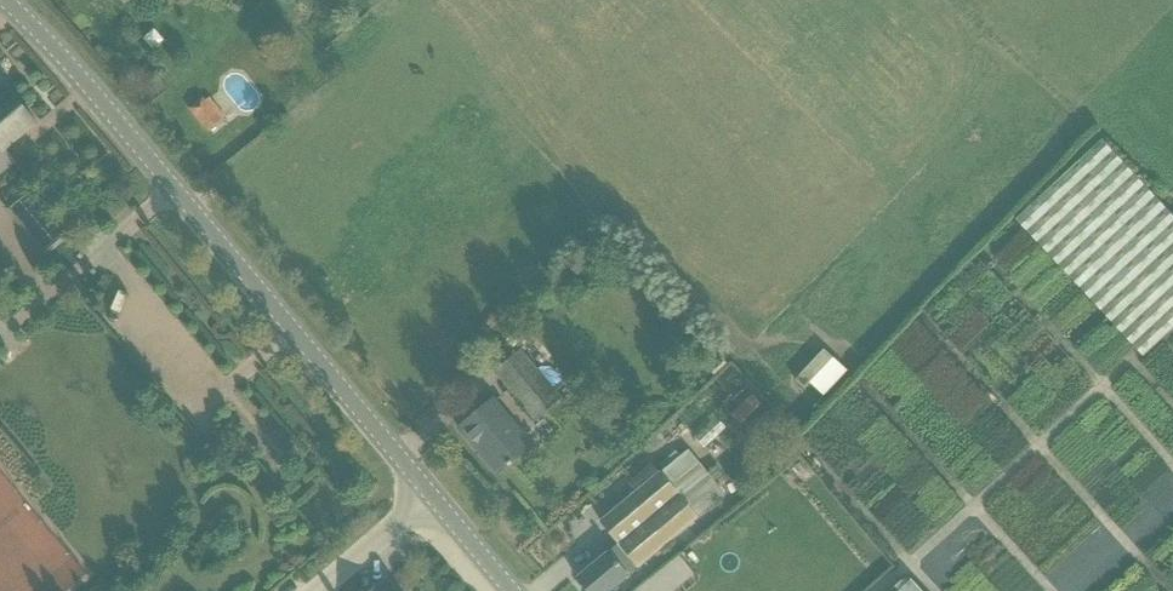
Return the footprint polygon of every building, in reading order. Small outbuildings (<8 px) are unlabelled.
[(16,161),(5,148),(37,121),(11,92),(0,101),(0,174),(16,161)] [(207,131),(221,120),(205,100),(191,111),(207,131)] [(1019,220),(1145,357),(1172,330),(1172,215),(1104,141),(1019,220)] [(56,192),(32,205),(68,270),(92,257),(56,192)] [(521,350),(514,356),(495,372),(536,420),(555,404),(562,398),(521,350)] [(718,356),(707,367),(714,375),(726,364),(718,356)] [(740,421),(760,401),(752,393),(732,413),(740,421)] [(512,461),(532,445),(493,400),(460,428),(473,443),(476,439),(502,470),(509,464),(510,466),(514,463),(512,461)] [(789,440),(771,456),(780,466),(798,451),(789,440)] [(616,586),(699,516),(697,514),(723,492),(689,450),(662,472),(662,471),(601,521),(619,544),(577,578),(588,590),(609,590),(616,586)] [(912,579),(899,590),(923,590),(912,579)] [(388,581),(378,589),(377,588),(373,590),(396,590),(388,581)]
